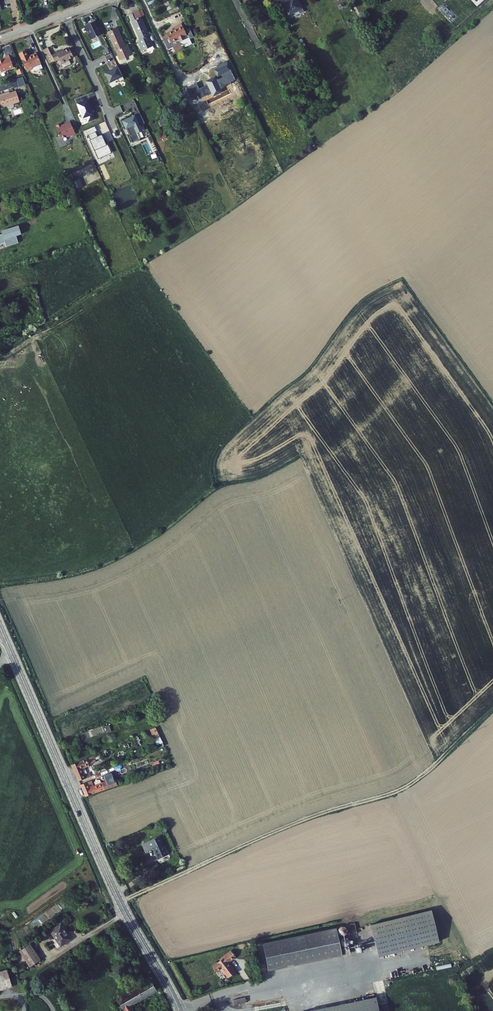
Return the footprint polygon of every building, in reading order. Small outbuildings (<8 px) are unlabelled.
[(284,11),(287,9),(287,8),(291,6),(292,8),(297,5),(298,8),(302,6),(299,0),(277,0),(284,11)] [(143,18),(135,22),(144,41),(141,42),(145,50),(156,45),(143,18)] [(183,23),(177,26),(178,28),(167,33),(168,34),(163,36),(169,49),(174,46),(176,51),(184,47),(181,41),(190,37),(191,39),(196,37),(191,27),(186,30),(183,23)] [(120,28),(111,32),(124,60),(135,55),(131,47),(129,48),(120,28)] [(50,50),(45,52),(52,65),(56,63),(53,56),(50,50)] [(61,52),(53,56),(56,63),(61,61),(64,68),(68,66),(66,63),(75,59),(71,50),(62,54),(61,52)] [(30,51),(23,54),(31,72),(39,69),(39,70),(41,71),(47,68),(41,54),(34,57),(30,51)] [(10,58),(1,61),(5,72),(18,67),(13,55),(9,57),(10,58)] [(187,88),(191,97),(200,93),(202,98),(231,84),(231,82),(235,80),(226,61),(217,66),(222,77),(199,89),(196,83),(187,88)] [(124,79),(118,66),(113,68),(113,69),(118,79),(120,82),(124,79)] [(118,79),(113,69),(105,74),(110,83),(118,79)] [(5,94),(1,95),(5,107),(23,101),(19,90),(13,93),(6,95),(5,94)] [(90,100),(87,101),(79,104),(83,118),(87,116),(89,121),(93,120),(95,119),(92,110),(93,109),(90,100)] [(133,143),(134,142),(140,140),(137,134),(143,131),(140,125),(145,123),(140,113),(135,116),(135,115),(122,121),(126,129),(128,128),(131,136),(130,137),(133,143)] [(72,129),(67,119),(63,120),(64,121),(59,123),(58,120),(54,122),(55,125),(54,126),(58,135),(64,132),(65,134),(71,131),(70,130),(72,129)] [(90,140),(94,149),(98,159),(111,153),(107,143),(105,144),(104,140),(105,139),(103,135),(98,137),(96,132),(89,135),(91,140),(90,140)] [(158,135),(160,140),(167,137),(164,132),(158,135)] [(75,190),(83,187),(78,174),(70,177),(75,190)] [(20,229),(19,226),(2,231),(3,235),(0,235),(0,244),(5,242),(7,247),(18,243),(16,236),(21,235),(20,229)] [(156,726),(150,729),(159,748),(164,745),(156,726)] [(89,755),(73,762),(80,778),(86,776),(82,767),(90,764),(89,762),(92,761),(89,755)] [(87,780),(82,781),(87,794),(118,783),(116,777),(90,787),(87,780)] [(159,835),(142,843),(144,848),(161,840),(159,835)] [(167,853),(161,840),(144,848),(145,849),(152,846),(157,858),(167,853)] [(371,926),(379,958),(439,942),(431,911),(371,926)] [(61,947),(71,940),(61,925),(51,931),(61,947)] [(336,929),(262,944),(268,971),(341,956),(336,929)] [(30,968),(40,961),(30,945),(20,952),(30,968)] [(232,960),(238,955),(234,949),(222,958),(223,959),(215,965),(219,971),(223,968),(226,972),(227,971),(231,976),(239,970),(234,964),(232,965),(231,962),(233,961),(232,960)] [(15,984),(10,968),(0,971),(0,989),(15,984)] [(373,982),(377,1004),(380,1003),(381,1010),(382,1010),(389,1010),(384,980),(373,982)] [(153,981),(117,1002),(123,1010),(134,1010),(131,1007),(159,991),(153,981)] [(238,1000),(239,1004),(251,1001),(250,996),(238,1000)] [(312,1010),(379,1010),(376,997),(312,1010)]
